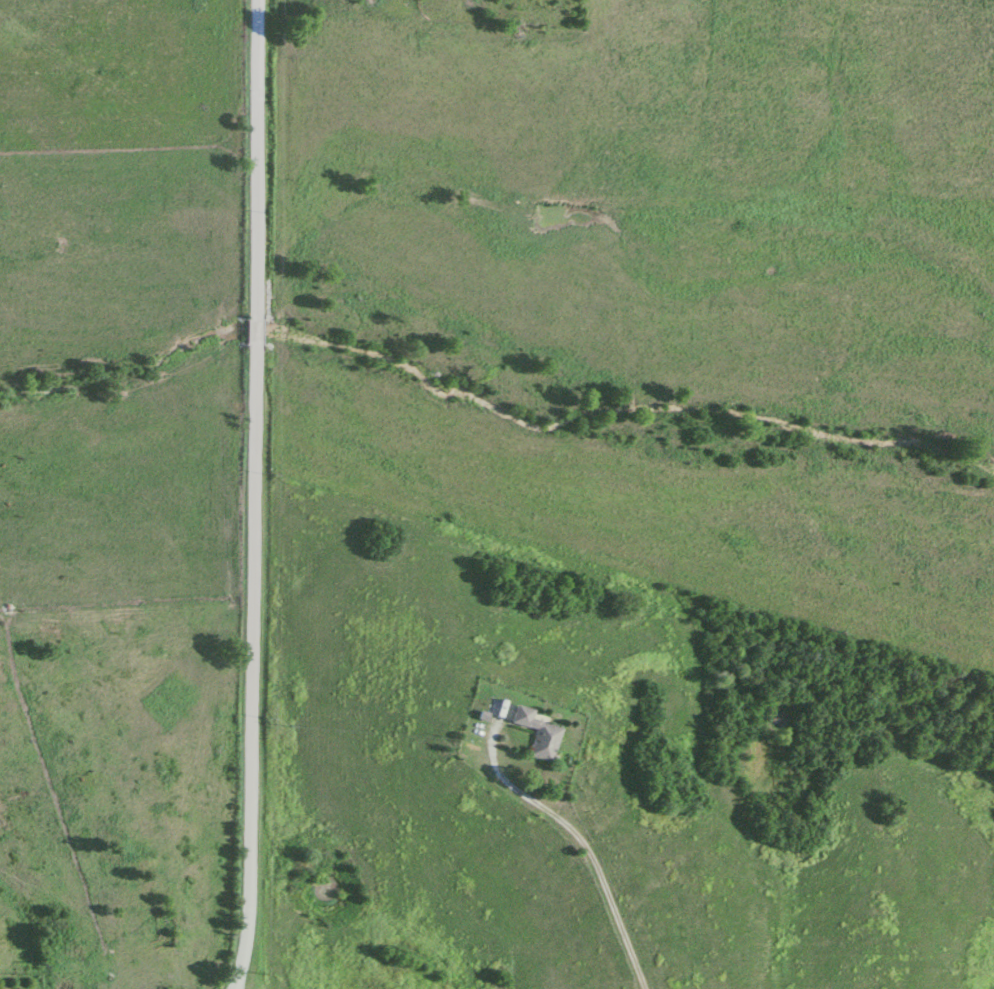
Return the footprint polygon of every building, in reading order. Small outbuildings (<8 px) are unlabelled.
[(552,764),(560,728),(531,722),(534,710),(489,700),(485,718),(533,729),(527,758),(552,764)]
